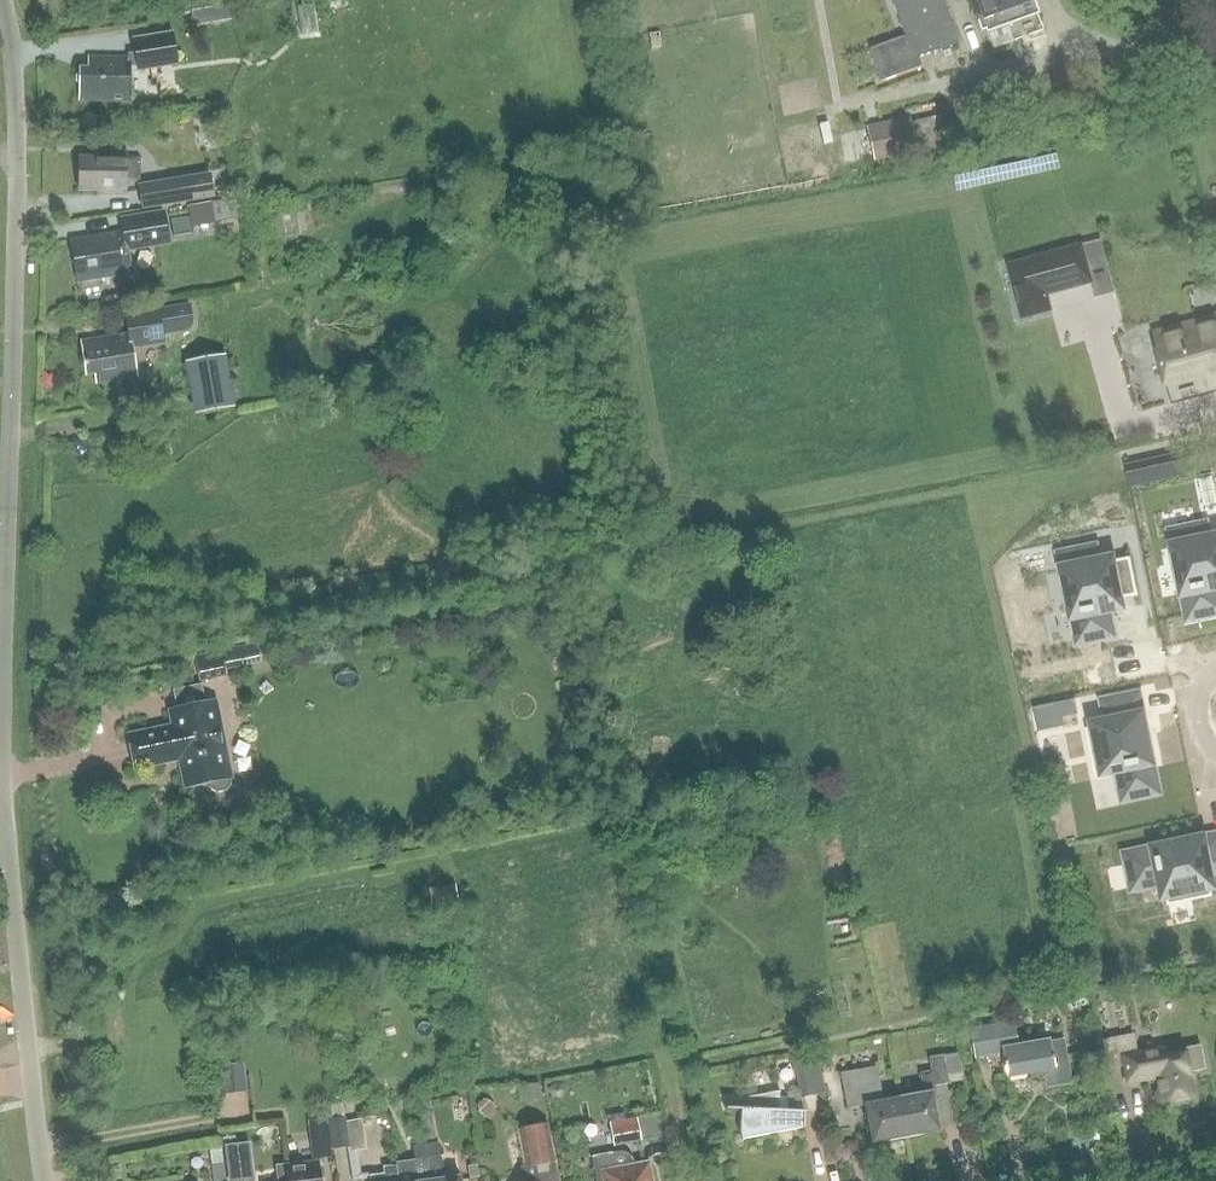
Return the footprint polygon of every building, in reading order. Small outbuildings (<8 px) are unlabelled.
[(905,37),(869,50),(881,82),(922,66),(918,57),(959,43),(943,0),(890,0),(905,37)] [(985,15),(979,17),(985,33),(1038,13),(1032,0),(1033,0),(979,0),(985,15)] [(228,6),(192,12),(194,26),(230,20),(228,6)] [(128,53),(128,57),(87,56),(87,68),(80,68),(80,73),(77,75),(77,81),(80,84),(80,101),(127,102),(128,72),(178,64),(173,32),(132,38),(134,52),(128,53)] [(911,122),(909,116),(866,126),(874,161),(946,146),(940,115),(911,122)] [(125,196),(126,182),(138,182),(138,158),(126,158),(126,152),(112,152),(111,158),(79,157),(79,192),(103,193),(103,196),(125,196)] [(139,185),(142,209),(214,198),(210,174),(139,185)] [(192,226),(239,218),(236,198),(189,206),(192,226)] [(120,219),(122,230),(69,241),(77,283),(131,273),(126,250),(170,242),(164,211),(120,219)] [(1022,319),(1054,310),(1050,295),(1091,284),(1081,247),(1008,267),(1018,306),(1022,319)] [(134,378),(129,346),(161,337),(161,332),(181,328),(186,325),(190,320),(190,315),(189,309),(186,306),(125,315),(128,334),(79,341),(84,376),(93,375),(95,383),(134,378)] [(1153,330),(1169,393),(1172,402),(1215,391),(1215,314),(1153,330)] [(195,413),(232,407),(224,356),(186,362),(195,413)] [(1152,484),(1172,479),(1168,460),(1147,465),(1152,484)] [(1166,530),(1186,624),(1215,618),(1215,540),(1214,541),(1210,520),(1166,530)] [(1099,543),(1055,552),(1075,647),(1119,637),(1111,601),(1138,595),(1130,557),(1103,563),(1099,543)] [(260,661),(256,643),(194,655),(199,681),(226,676),(224,669),(260,661)] [(1104,727),(1086,731),(1096,776),(1113,773),(1120,804),(1160,796),(1139,692),(1099,700),(1104,727)] [(1033,709),(1037,733),(1064,728),(1063,719),(1077,716),(1075,701),(1033,709)] [(225,790),(230,784),(213,704),(171,713),(174,727),(130,736),(136,766),(171,759),(181,765),(185,784),(207,779),(209,788),(216,792),(225,790)] [(1124,841),(1133,885),(1163,879),(1169,905),(1213,896),(1207,869),(1215,868),(1215,841),(1212,822),(1124,841)] [(1047,1089),(1070,1085),(1062,1041),(1048,1044),(1048,1042),(1018,1047),(1013,1022),(969,1030),(974,1057),(1002,1052),(1007,1077),(1044,1071),(1047,1089)] [(1133,1035),(1118,1038),(1102,1041),(1108,1070),(1124,1067),(1127,1083),(1156,1077),(1160,1102),(1192,1096),(1187,1070),(1204,1067),(1199,1045),(1183,1049),(1184,1052),(1165,1055),(1164,1048),(1136,1054),(1133,1035)] [(1094,1040),(1081,1042),(1083,1054),(1096,1052),(1094,1040)] [(824,1092),(819,1068),(818,1068),(815,1052),(792,1057),(800,1097),(824,1092)] [(924,1095),(899,1099),(906,1138),(921,1135),(921,1134),(938,1130),(930,1087),(933,1087),(933,1086),(947,1084),(942,1055),(928,1058),(931,1072),(920,1074),(924,1095)] [(218,1064),(221,1093),(246,1090),(243,1062),(218,1064)] [(899,1099),(883,1102),(876,1068),(840,1075),(846,1103),(860,1101),(861,1101),(864,1100),(872,1143),(890,1140),(890,1141),(906,1138),(899,1099)] [(555,1081),(553,1085),(550,1092),(555,1098),(565,1098),(567,1090),(563,1082),(555,1081)] [(517,1087),(520,1101),(541,1097),(539,1083),(517,1087)] [(802,1126),(804,1111),(778,1109),(780,1090),(730,1099),(729,1101),(728,1108),(741,1109),(738,1133),(739,1139),(802,1127),(802,1126)] [(475,1107),(485,1117),(495,1107),(488,1101),(483,1099),(475,1107)] [(429,1100),(418,1102),(420,1115),(431,1113),(429,1100)] [(330,1106),(332,1119),(325,1121),(331,1150),(347,1147),(348,1152),(366,1149),(361,1120),(346,1122),(343,1104),(330,1106)] [(636,1117),(609,1123),(614,1146),(641,1141),(636,1117)] [(542,1176),(556,1173),(547,1124),(522,1128),(529,1165),(523,1167),(525,1180),(543,1180),(542,1176)] [(224,1144),(228,1180),(254,1180),(250,1141),(249,1141),(224,1144)] [(443,1180),(437,1142),(425,1144),(430,1180),(460,1180),(459,1177),(443,1180)] [(222,1144),(221,1144),(222,1149),(209,1150),(213,1180),(227,1180),(222,1144)] [(425,1144),(411,1147),(414,1163),(395,1166),(398,1179),(398,1180),(430,1180),(425,1144)] [(592,1158),(597,1180),(650,1180),(646,1164),(633,1167),(631,1157),(630,1156),(629,1155),(628,1154),(626,1153),(625,1153),(624,1153),(623,1152),(621,1152),(620,1152),(592,1158)] [(321,1179),(320,1164),(287,1167),(288,1180),(324,1180),(321,1179)] [(384,1174),(369,1177),(369,1180),(398,1180),(398,1179),(395,1166),(383,1168),(384,1174)]
